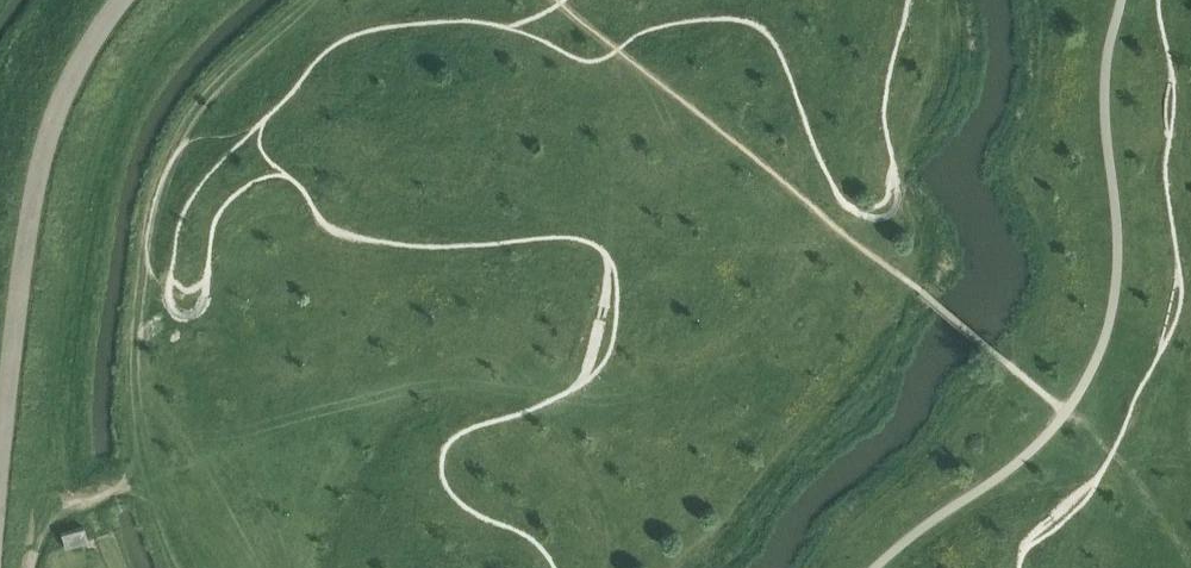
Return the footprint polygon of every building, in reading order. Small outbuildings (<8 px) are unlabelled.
[(83,527),(61,533),(65,547),(87,540),(83,527)]
